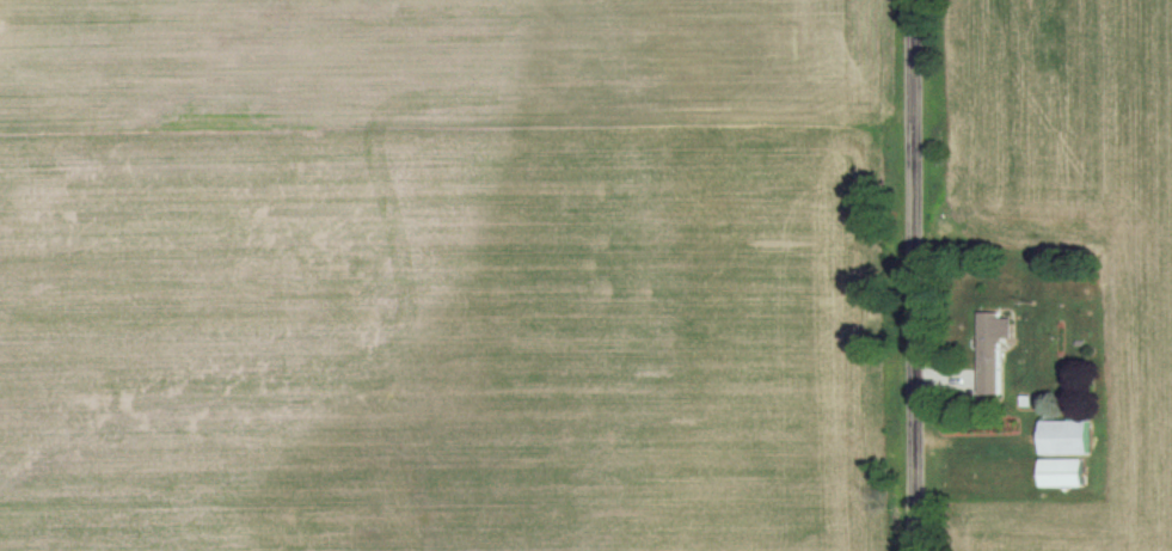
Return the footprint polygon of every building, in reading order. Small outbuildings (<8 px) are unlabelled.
[(981,398),(1002,398),(1002,343),(1015,343),(1015,321),(1003,321),(1003,316),(981,316),(981,398)] [(1044,424),(1044,458),(1092,458),(1092,424),(1044,424)] [(1044,489),(1086,489),(1086,462),(1044,462),(1044,489)]
